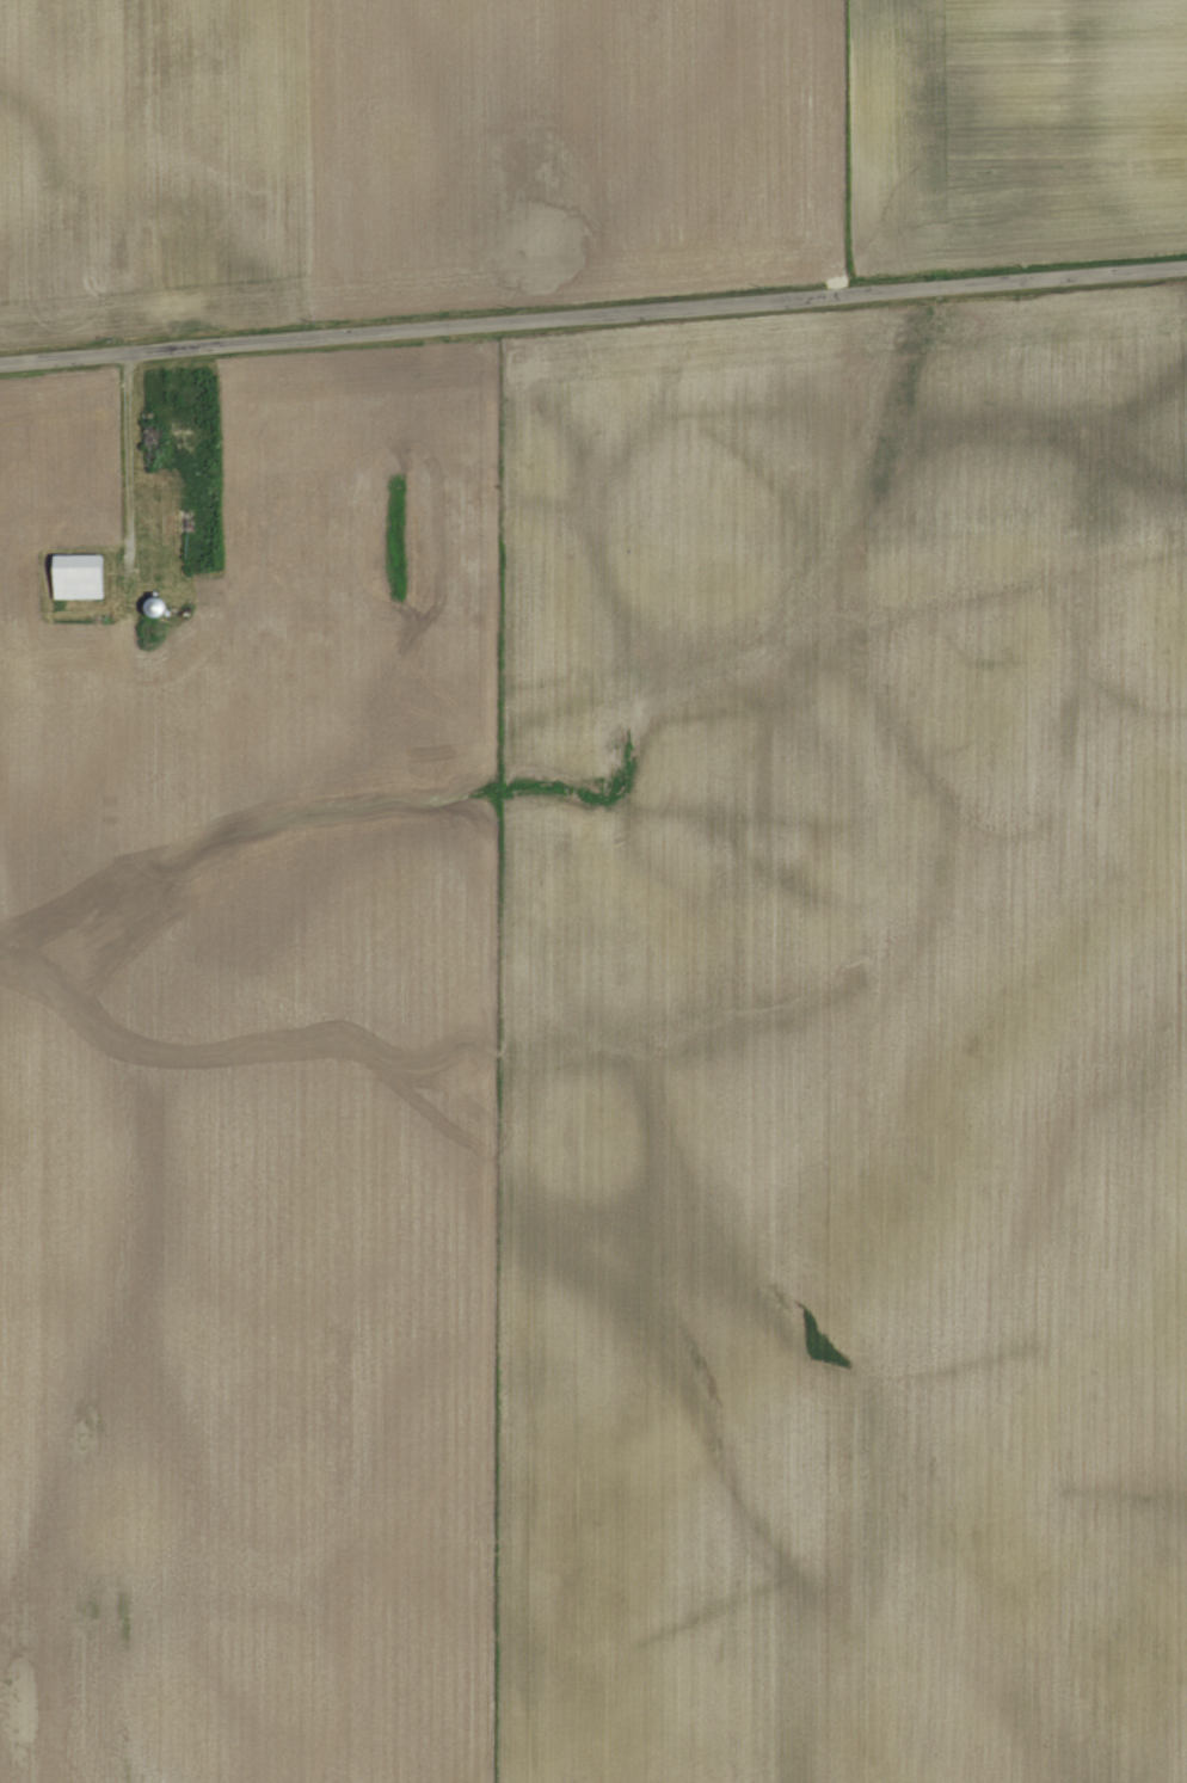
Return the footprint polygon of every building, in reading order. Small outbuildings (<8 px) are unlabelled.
[(52,555),(51,599),(101,601),(102,556),(52,555)]
